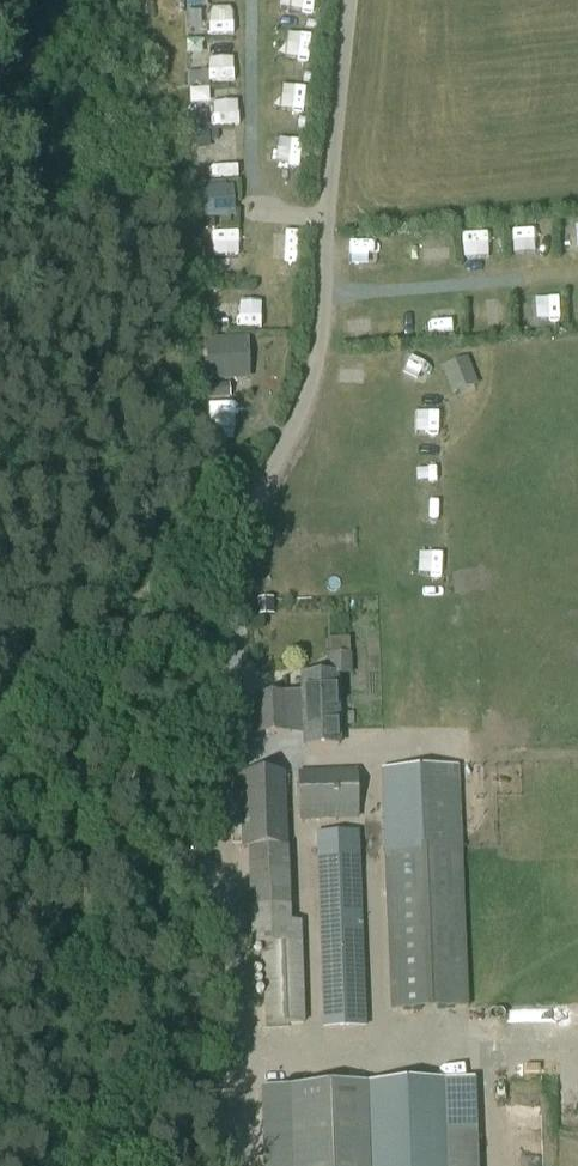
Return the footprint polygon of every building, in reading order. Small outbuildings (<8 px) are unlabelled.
[(200,73),(187,73),(188,86),(201,86),(200,73)] [(192,127),(207,126),(206,111),(191,113),(192,127)] [(195,149),(209,148),(208,131),(194,132),(195,149)] [(230,224),(228,187),(196,189),(198,219),(220,218),(220,224),(230,224)] [(213,219),(205,219),(205,229),(214,229),(213,219)] [(246,337),(207,338),(208,380),(247,379),(246,337)] [(230,384),(210,384),(210,397),(230,396),(230,384)] [(305,746),(338,745),(335,675),(302,676),(305,746)] [(257,733),(287,731),(286,694),(255,695),(257,733)] [(170,725),(178,725),(189,725),(189,711),(178,711),(170,712),(170,725)] [(425,849),(422,768),(382,769),(391,1009),(468,1006),(462,847),(425,849)] [(300,813),(358,811),(356,770),(299,772),(300,813)] [(289,923),(284,773),(230,774),(231,806),(242,805),(243,848),(247,848),(250,946),(262,945),(265,1027),(304,1025),(301,923),(289,923)] [(321,988),(364,987),(360,845),(316,846),(321,988)] [(262,1087),(264,1165),(478,1165),(475,1080),(444,1081),(367,1083),(262,1087)]
